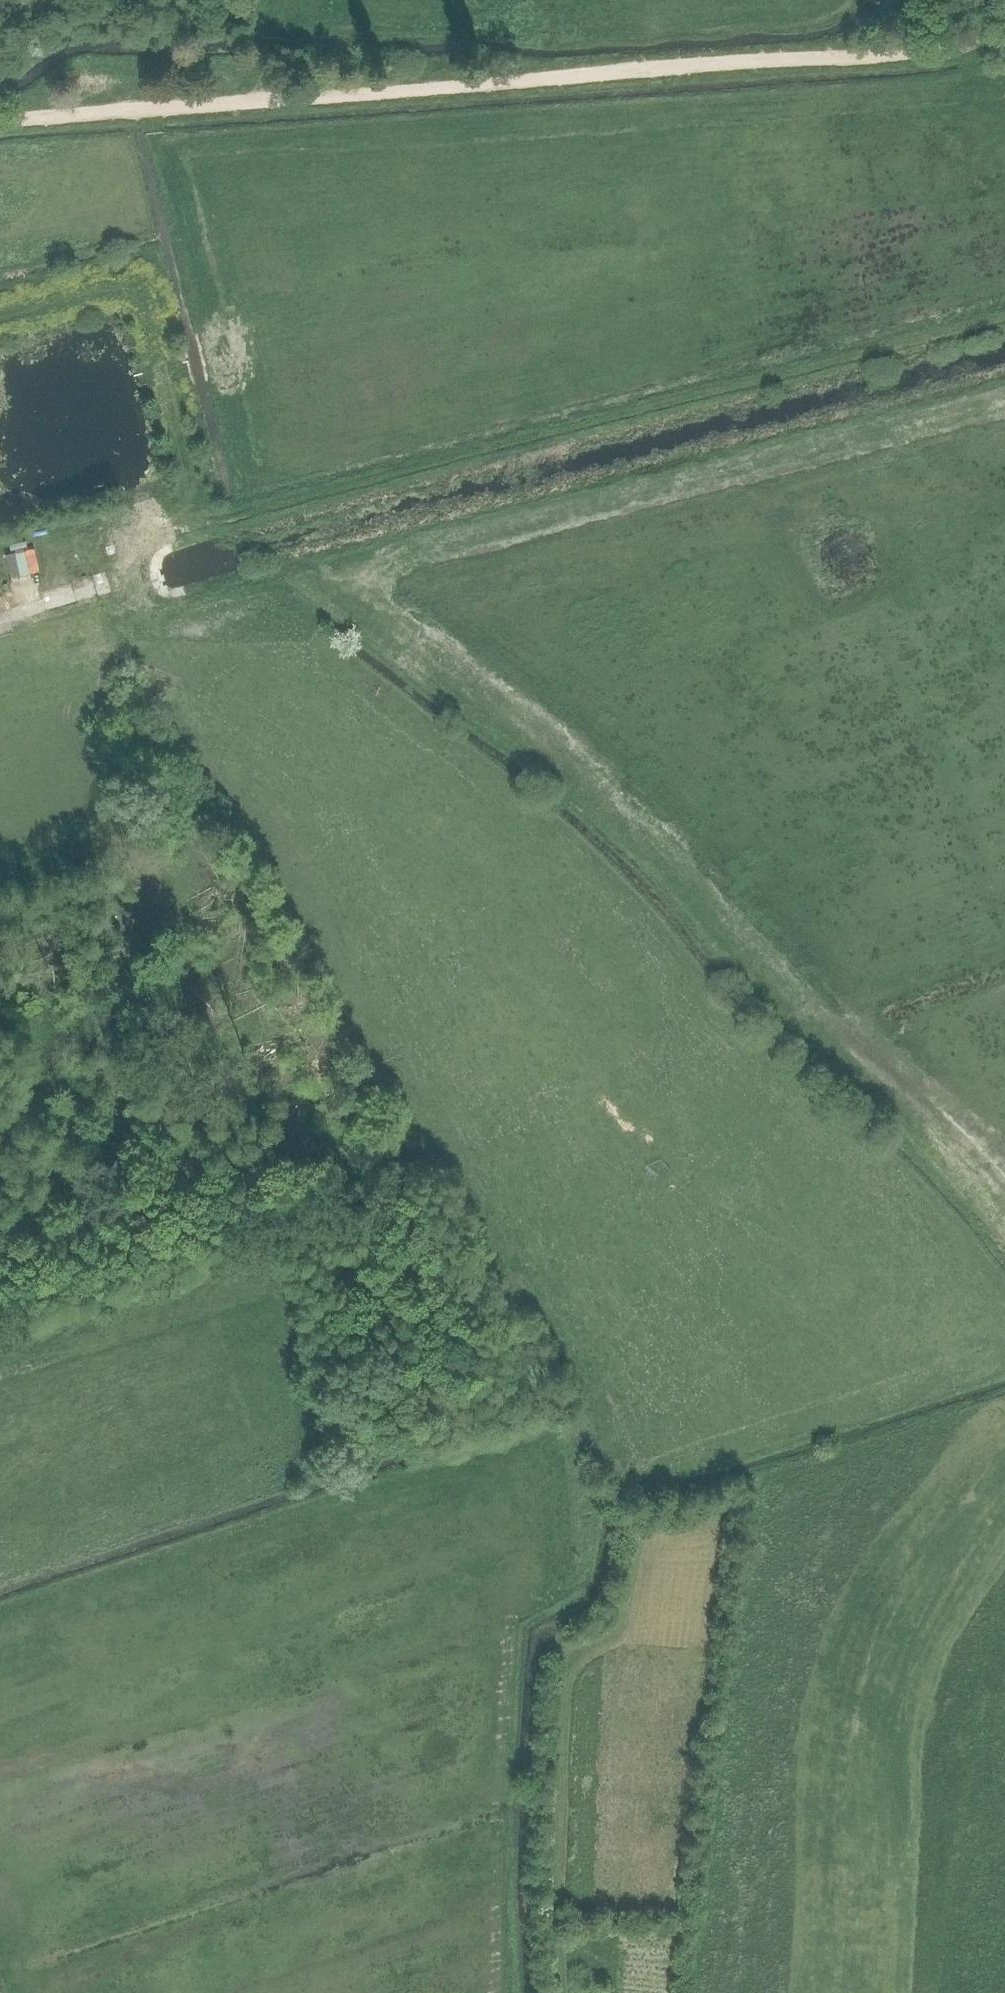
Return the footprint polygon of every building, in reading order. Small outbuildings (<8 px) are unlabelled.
[(11,573),(19,573),(18,551),(9,552),(11,573)]
